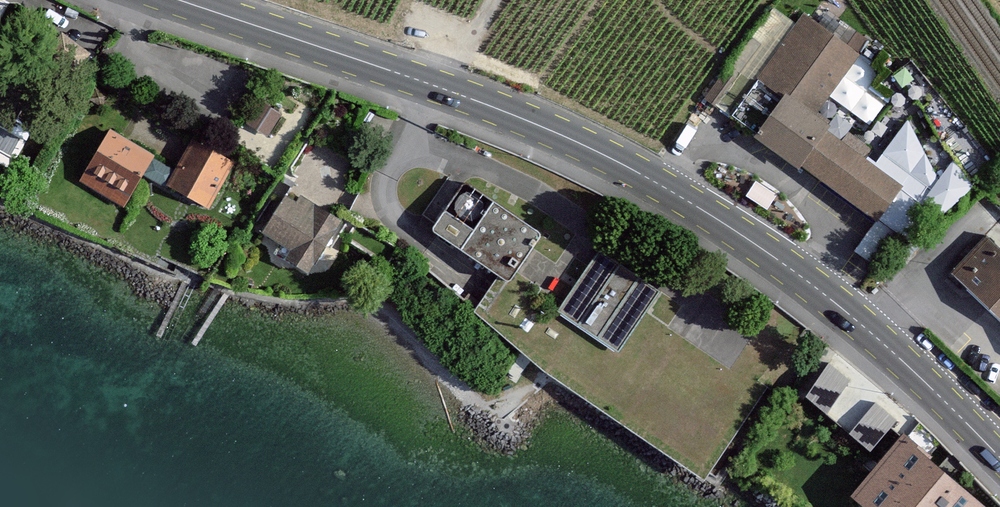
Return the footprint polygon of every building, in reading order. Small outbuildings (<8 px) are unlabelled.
[(847,48),(802,16),(732,114),(899,233),(921,203),(864,162),(871,153),(850,138),(844,146),(825,132),(829,127),(814,116),(867,43),(856,35),(847,48)] [(58,29),(41,54),(68,72),(86,51),(58,29)] [(0,71),(0,118),(8,123),(17,101),(5,74),(0,71)] [(262,103),(248,125),(270,139),(284,117),(262,103)] [(143,170),(157,178),(165,164),(111,134),(84,182),(124,205),(143,170)] [(165,164),(157,178),(206,206),(230,164),(193,143),(177,171),(165,164)] [(954,164),(925,190),(946,213),(975,186),(954,164)] [(536,231),(461,182),(430,229),(505,279),(536,231)] [(301,208),(287,199),(267,234),(285,245),(279,255),(312,274),(343,222),(305,200),(301,208)] [(568,252),(536,231),(505,279),(479,320),(507,344),(522,358),(537,371),(577,398),(582,389),(707,471),(783,348),(604,232),(596,244),(581,235),(568,252)] [(987,241),(957,274),(999,314),(999,254),(987,241)] [(503,386),(522,358),(507,344),(493,374),(503,386)] [(849,379),(828,362),(805,394),(827,412),(849,379)] [(896,419),(876,400),(849,430),(870,450),(896,419)] [(902,440),(854,498),(865,506),(980,506),(982,505),(902,440)]
